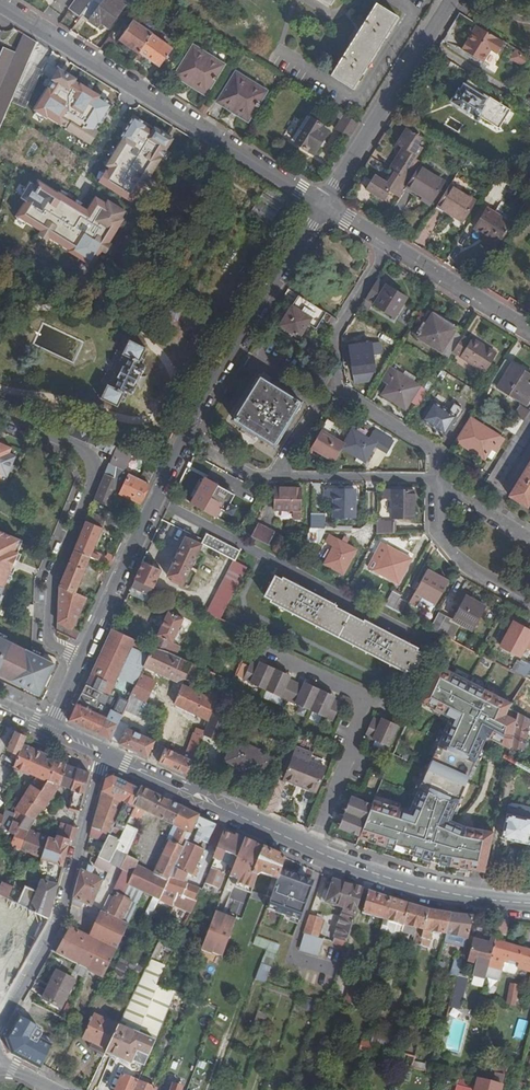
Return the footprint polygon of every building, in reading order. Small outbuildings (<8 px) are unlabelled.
[(93,0),(75,0),(69,9),(81,17),(82,15),(93,0)] [(82,15),(88,19),(88,20),(97,26),(100,22),(109,28),(127,4),(121,0),(93,0),(82,15)] [(376,3),(330,75),(352,89),(398,17),(376,3)] [(139,51),(151,35),(143,29),(146,25),(137,19),(135,23),(132,20),(119,38),(138,53),(139,51)] [(504,42),(476,25),(473,30),(471,32),(461,49),(484,63),(491,51),(497,54),(504,42)] [(11,101),(36,41),(24,33),(16,52),(3,47),(0,54),(0,127),(11,101)] [(151,35),(139,51),(159,66),(172,49),(152,34),(151,35)] [(114,41),(108,37),(100,49),(108,54),(115,43),(114,41)] [(224,64),(193,45),(175,75),(205,94),(224,64)] [(521,68),(527,61),(516,52),(510,59),(521,68)] [(112,102),(54,67),(28,110),(89,144),(112,102)] [(217,102),(248,121),(266,91),(236,72),(217,102)] [(479,116),(478,115),(499,128),(510,110),(484,93),(482,96),(463,84),(460,89),(458,88),(450,101),(474,116),(474,117),(474,118),(474,119),(475,120),(476,120),(476,121),(477,121),(477,120),(478,120),(479,119),(479,118),(479,117),(479,116)] [(173,137),(131,114),(91,179),(132,204),(173,137)] [(349,138),(359,123),(345,114),(335,129),(349,138)] [(295,143),(314,154),(328,131),(321,127),(322,125),(307,116),(299,128),(302,130),(295,143)] [(387,183),(384,181),(375,175),(366,189),(383,200),(389,191),(399,197),(406,186),(419,165),(421,162),(415,159),(422,148),(418,145),(422,137),(407,128),(397,144),(403,148),(405,150),(398,160),(396,159),(390,169),(391,170),(395,172),(387,183)] [(403,148),(396,159),(398,160),(405,150),(403,148)] [(226,160),(221,156),(213,169),(219,173),(226,160)] [(419,165),(406,186),(422,195),(430,201),(443,180),(419,165)] [(391,170),(384,181),(387,183),(395,172),(391,170)] [(84,209),(27,177),(3,221),(94,272),(126,212),(92,194),(84,209)] [(450,185),(437,206),(463,221),(475,201),(450,185)] [(265,188),(261,196),(282,209),(286,201),(265,188)] [(428,204),(430,201),(422,195),(420,199),(428,204)] [(276,216),(280,209),(260,197),(256,204),(276,216)] [(491,238),(487,243),(496,248),(512,223),(487,207),(474,227),(483,233),(491,238)] [(280,219),(272,232),(278,236),(287,222),(280,219)] [(479,238),(487,243),(491,238),(483,233),(479,238)] [(406,297),(377,280),(365,299),(366,300),(362,306),(368,309),(372,303),(393,317),(406,297)] [(326,312),(299,295),(280,325),(299,337),(308,323),(315,328),(326,312)] [(424,323),(420,321),(419,320),(411,334),(439,351),(455,327),(431,312),(426,320),(424,323)] [(215,324),(214,321),(202,315),(199,316),(195,323),(197,326),(208,332),(211,331),(215,324)] [(334,326),(338,320),(335,318),(331,315),(327,321),(334,326)] [(448,359),(453,352),(463,335),(455,331),(440,354),(448,359)] [(463,335),(453,352),(477,367),(473,375),(479,379),(496,353),(472,338),(471,341),(463,335)] [(107,384),(100,398),(117,406),(120,400),(124,401),(127,393),(126,393),(127,391),(132,394),(135,387),(133,386),(139,372),(141,373),(144,366),(140,364),(140,363),(141,363),(145,355),(141,353),(144,347),(127,339),(121,354),(107,384)] [(380,350),(379,342),(349,346),(354,384),(369,382),(374,371),(372,351),(380,350)] [(529,386),(529,375),(506,359),(491,383),(525,404),(529,397),(529,388),(529,386)] [(390,382),(388,385),(382,395),(405,409),(411,401),(420,386),(413,381),(403,375),(391,368),(383,381),(386,383),(388,380),(390,382)] [(405,371),(403,375),(413,381),(415,378),(405,371)] [(259,432),(258,435),(273,444),(300,401),(259,376),(233,419),(245,426),(252,431),(253,428),(259,432)] [(428,391),(420,386),(411,401),(418,406),(428,391)] [(477,405),(483,395),(476,391),(470,400),(477,405)] [(449,412),(433,401),(421,420),(444,435),(461,408),(454,404),(449,412)] [(515,435),(529,410),(520,404),(504,428),(515,435)] [(515,435),(490,475),(486,481),(498,488),(529,437),(529,410),(515,435)] [(52,427),(55,429),(58,422),(37,413),(34,419),(52,427)] [(342,449),(345,443),(328,433),(332,426),(330,425),(331,422),(327,419),(310,448),(334,462),(342,449)] [(504,439),(476,421),(461,444),(484,459),(486,456),(491,459),(504,439)] [(256,438),(258,435),(259,432),(253,428),(252,431),(245,426),(243,430),(256,438)] [(380,435),(374,432),(369,439),(352,430),(345,443),(342,449),(365,462),(374,446),(387,453),(394,440),(381,433),(380,435)] [(99,438),(94,447),(112,455),(94,500),(110,507),(113,490),(117,467),(124,471),(132,451),(116,446),(99,438)] [(9,453),(11,448),(0,443),(0,475),(0,474),(7,477),(16,456),(9,453)] [(529,501),(529,461),(509,495),(527,506),(529,501)] [(117,467),(113,490),(139,503),(148,483),(140,479),(124,471),(117,467)] [(140,479),(148,483),(154,470),(146,467),(140,479)] [(193,482),(183,500),(213,516),(223,498),(193,482)] [(301,519),(301,488),(274,488),(273,510),(293,510),(293,519),(301,519)] [(333,517),(355,517),(355,489),(325,489),(325,497),(333,497),(333,517)] [(392,498),(391,507),(391,518),(413,518),(414,490),(383,490),(383,498),(386,498),(392,498)] [(73,551),(89,557),(111,565),(114,557),(107,553),(106,556),(95,551),(92,551),(92,550),(105,518),(90,511),(73,551)] [(235,511),(228,524),(239,529),(246,517),(235,511)] [(311,527),(325,528),(325,514),(314,513),(313,513),(311,513),(311,527)] [(377,522),(377,534),(394,533),(393,522),(377,522)] [(268,545),(274,532),(258,524),(257,527),(256,527),(252,536),(268,545)] [(325,528),(311,527),(306,535),(322,536),(325,528)] [(9,572),(12,566),(10,566),(13,559),(15,560),(17,553),(23,541),(0,531),(0,595),(9,572)] [(235,560),(235,561),(240,551),(206,533),(201,543),(202,543),(235,560)] [(202,543),(201,543),(199,542),(200,539),(191,534),(189,538),(185,537),(167,576),(183,584),(202,543)] [(334,546),(324,564),(343,574),(356,550),(330,535),(326,542),(334,546)] [(381,543),(375,554),(381,557),(387,546),(381,543)] [(300,546),(294,558),(301,562),(307,550),(300,546)] [(381,557),(375,554),(368,567),(398,583),(411,559),(387,546),(381,557)] [(89,557),(73,551),(59,586),(57,631),(76,640),(80,631),(72,628),(85,598),(75,593),(89,557)] [(21,554),(17,553),(15,560),(13,559),(10,566),(12,566),(9,572),(12,574),(21,554)] [(235,561),(235,560),(208,612),(221,618),(247,567),(235,561)] [(152,587),(153,587),(161,569),(142,561),(134,579),(135,579),(152,587)] [(415,607),(421,596),(436,604),(446,585),(425,573),(409,603),(413,605),(415,607)] [(275,576),(265,595),(272,599),(271,601),(405,671),(406,669),(412,673),(423,653),(416,650),(417,648),(364,620),(363,622),(335,607),(336,605),(283,578),(282,580),(275,576)] [(148,594),(152,587),(135,579),(131,587),(148,594)] [(157,589),(153,587),(152,587),(148,594),(131,587),(129,593),(144,600),(149,601),(151,601),(152,600),(154,598),(157,589)] [(393,610),(400,598),(401,596),(392,591),(385,605),(393,610)] [(453,620),(460,624),(471,630),(485,606),(459,591),(455,598),(462,602),(453,620)] [(400,598),(393,610),(400,614),(407,602),(400,598)] [(157,635),(172,642),(183,618),(168,611),(157,635)] [(446,632),(453,620),(439,612),(429,628),(446,638),(451,640),(453,636),(446,632)] [(453,636),(460,624),(453,620),(446,632),(453,636)] [(529,639),(529,630),(514,621),(501,646),(520,656),(525,647),(529,639)] [(100,714),(109,695),(117,677),(135,639),(112,628),(77,703),(100,714)] [(39,694),(54,663),(0,637),(0,675),(39,694)] [(135,685),(140,673),(143,666),(152,647),(135,639),(117,677),(135,685)] [(184,678),(191,663),(152,647),(143,666),(177,682),(184,678)] [(529,670),(529,664),(525,661),(524,663),(517,659),(511,669),(510,671),(525,679),(529,670)] [(259,664),(251,661),(243,679),(333,721),(341,702),(333,699),(335,696),(305,682),(304,685),(289,678),(290,675),(260,661),(259,664)] [(191,663),(184,678),(194,684),(202,668),(191,663)] [(374,798),(359,837),(438,863),(484,871),(492,831),(463,825),(459,828),(448,823),(487,735),(510,747),(511,745),(518,712),(509,708),(511,703),(434,663),(418,699),(451,717),(410,810),(374,798)] [(242,678),(245,668),(237,666),(235,677),(242,678)] [(202,677),(211,681),(214,673),(206,669),(202,677)] [(130,696),(143,702),(145,703),(155,681),(140,673),(135,685),(130,696)] [(128,701),(130,696),(135,685),(117,677),(109,695),(118,700),(119,697),(128,701)] [(209,721),(213,711),(220,693),(209,688),(206,695),(182,684),(174,704),(209,721)] [(111,740),(121,717),(124,710),(128,701),(119,697),(118,700),(109,695),(100,714),(77,703),(69,720),(111,740)] [(128,701),(124,710),(137,716),(143,702),(130,696),(128,701)] [(244,712),(247,705),(231,698),(228,705),(244,712)] [(253,708),(247,705),(244,712),(250,715),(253,708)] [(205,731),(203,734),(219,740),(228,717),(213,711),(209,721),(205,731)] [(511,745),(523,748),(529,719),(518,712),(511,745)] [(111,740),(119,744),(126,727),(127,728),(130,721),(121,717),(111,740)] [(381,720),(380,722),(372,718),(364,736),(388,746),(389,745),(398,725),(382,718),(381,720)] [(126,727),(119,744),(141,754),(148,757),(154,740),(152,739),(153,736),(150,735),(149,737),(127,728),(126,727)] [(203,734),(205,731),(196,728),(194,732),(193,732),(185,753),(174,748),(173,751),(165,748),(158,762),(187,774),(203,734)] [(25,736),(15,732),(8,750),(12,751),(18,754),(22,744),(25,736)] [(258,752),(245,746),(234,741),(225,761),(245,770),(249,775),(248,776),(261,782),(272,759),(260,753),(262,751),(259,749),(258,752)] [(246,743),(245,746),(258,752),(259,749),(246,743)] [(26,814),(48,780),(55,758),(22,744),(18,754),(16,759),(13,766),(36,776),(16,808),(26,814)] [(304,783),(302,786),(316,792),(325,768),(294,755),(284,779),(298,784),(299,781),(304,783)] [(43,810),(60,785),(66,763),(55,758),(48,780),(26,814),(34,819),(41,809),(43,810)] [(76,768),(66,763),(60,785),(71,789),(76,768)] [(80,806),(89,773),(77,768),(76,768),(71,789),(72,789),(72,791),(73,794),(68,810),(69,810),(73,810),(80,806)] [(109,836),(112,827),(114,824),(125,829),(135,808),(132,806),(140,789),(131,785),(121,781),(112,776),(105,779),(106,780),(92,828),(109,836)] [(115,850),(125,855),(136,831),(133,830),(137,821),(139,822),(144,812),(154,816),(163,797),(141,787),(140,789),(132,806),(135,808),(125,829),(114,824),(112,827),(124,832),(115,850)] [(271,793),(265,810),(273,813),(280,797),(271,793)] [(343,828),(355,798),(350,796),(338,826),(343,828)] [(171,801),(163,797),(154,816),(162,820),(171,801)] [(371,804),(355,798),(352,806),(353,807),(348,820),(346,820),(343,828),(359,834),(371,804)] [(174,826),(182,806),(171,801),(162,820),(174,826)] [(513,803),(509,805),(501,837),(528,844),(529,837),(529,807),(513,803)] [(171,842),(184,848),(187,842),(194,826),(199,828),(193,841),(199,844),(201,841),(204,842),(207,844),(216,825),(198,817),(199,815),(182,806),(174,826),(179,828),(171,842)] [(26,814),(16,808),(14,816),(13,820),(20,823),(26,814)] [(4,812),(3,815),(0,824),(0,831),(7,834),(8,831),(15,834),(19,825),(20,823),(13,820),(14,816),(4,812)] [(34,819),(26,814),(20,823),(28,827),(30,828),(34,819)] [(78,828),(62,822),(57,835),(69,839),(75,841),(78,828)] [(28,827),(20,823),(19,825),(15,834),(10,846),(21,850),(29,829),(30,828),(28,827)] [(129,885),(144,891),(154,896),(160,899),(163,892),(169,880),(168,880),(174,868),(184,848),(171,842),(179,828),(174,826),(167,840),(162,849),(166,851),(155,873),(137,865),(133,874),(128,884),(129,885)] [(110,862),(115,850),(124,832),(112,827),(109,836),(92,828),(90,837),(102,841),(102,840),(106,842),(99,857),(110,862)] [(48,837),(29,829),(21,850),(24,851),(41,857),(48,837)] [(233,833),(224,829),(216,853),(204,883),(216,888),(219,887),(228,865),(234,867),(236,862),(245,838),(236,834),(232,843),(229,841),(233,833)] [(56,840),(48,837),(41,857),(38,866),(60,873),(69,839),(57,835),(56,840)] [(184,848),(174,868),(177,870),(173,879),(168,892),(177,894),(174,905),(191,912),(193,909),(196,902),(183,897),(188,885),(183,883),(186,874),(192,877),(205,850),(201,848),(187,842),(184,848)] [(261,874),(277,880),(281,870),(286,858),(263,847),(252,874),(257,876),(261,874)] [(123,869),(133,874),(137,865),(138,861),(125,855),(115,850),(110,862),(99,857),(94,866),(108,872),(112,864),(121,868),(120,868),(123,869)] [(82,906),(83,903),(91,907),(103,880),(91,875),(94,868),(88,866),(89,861),(83,862),(81,870),(72,902),(82,906)] [(60,873),(38,866),(38,869),(39,872),(40,875),(41,878),(58,883),(60,873)] [(113,892),(117,894),(122,897),(127,887),(128,887),(129,885),(128,884),(133,874),(123,869),(113,892)] [(296,876),(281,870),(267,907),(281,913),(280,914),(299,921),(310,892),(308,892),(312,882),(303,879),(302,883),(295,880),(296,876)] [(223,895),(222,897),(242,904),(250,881),(231,874),(223,895)] [(24,888),(14,883),(13,886),(8,897),(16,901),(49,917),(58,883),(41,878),(36,890),(25,886),(24,888)] [(329,892),(325,891),(321,901),(343,908),(332,942),(344,951),(362,893),(363,889),(333,879),(329,878),(325,888),(330,890),(329,892)] [(3,881),(0,887),(0,893),(8,897),(13,886),(3,881)] [(103,977),(123,935),(129,923),(144,891),(129,885),(128,887),(127,887),(122,897),(117,894),(107,914),(108,915),(95,940),(71,928),(56,954),(76,964),(81,966),(87,969),(103,977)] [(183,897),(196,902),(209,906),(217,909),(222,897),(223,895),(218,893),(217,896),(202,890),(188,885),(183,897)] [(383,920),(390,898),(368,891),(367,895),(362,913),(383,920)] [(163,892),(160,899),(168,902),(170,903),(172,898),(171,896),(163,892)] [(402,932),(409,904),(390,898),(383,920),(379,935),(399,941),(402,932)] [(165,908),(168,902),(160,899),(157,904),(165,908)] [(16,901),(0,925),(13,931),(10,938),(16,941),(15,943),(25,947),(26,945),(31,948),(49,917),(16,901)] [(206,914),(209,906),(196,902),(193,909),(206,914)] [(420,946),(429,910),(409,904),(402,932),(415,935),(409,954),(417,956),(420,946)] [(222,911),(217,909),(201,952),(222,960),(233,929),(217,923),(218,919),(219,920),(222,911)] [(446,933),(451,914),(429,910),(420,946),(428,948),(432,934),(435,934),(435,931),(446,933)] [(473,916),(451,914),(446,933),(444,942),(465,948),(473,916)] [(309,915),(302,933),(304,934),(318,938),(323,918),(316,917),(309,915)] [(499,919),(496,933),(505,935),(509,921),(499,919)] [(131,924),(129,923),(123,935),(126,936),(131,924)] [(304,934),(299,951),(318,956),(323,939),(318,938),(304,934)] [(255,936),(252,944),(266,949),(254,979),(265,983),(279,945),(255,936)] [(485,977),(488,968),(494,940),(495,939),(491,938),(490,943),(474,939),(468,962),(476,964),(473,976),(485,979),(485,977)] [(165,948),(172,952),(177,943),(170,939),(165,948)] [(488,968),(485,977),(499,980),(501,971),(512,973),(515,974),(517,971),(517,969),(529,972),(529,950),(514,946),(494,940),(488,968)] [(458,977),(458,976),(462,960),(456,958),(451,975),(458,977)] [(118,1026),(105,1053),(111,1056),(130,1065),(131,1062),(144,1068),(176,992),(156,985),(165,967),(150,960),(118,1026)] [(140,961),(135,970),(141,973),(145,964),(140,961)] [(118,962),(113,972),(123,977),(128,967),(118,962)] [(87,969),(81,966),(78,972),(77,974),(84,977),(87,969)] [(69,993),(75,981),(56,971),(50,983),(54,985),(51,990),(49,989),(44,1000),(60,1008),(68,992),(69,993)] [(468,978),(458,976),(458,977),(450,1007),(460,1010),(468,978)] [(344,1001),(358,1005),(365,983),(351,979),(344,1001)] [(518,986),(510,984),(507,1004),(515,1006),(516,999),(516,998),(518,986)] [(206,1002),(211,988),(204,985),(198,999),(206,1002)] [(61,1016),(64,1018),(71,1005),(67,1003),(61,1016)] [(100,1048),(97,1053),(96,1055),(103,1059),(105,1053),(118,1026),(94,1014),(82,1039),(90,1043),(100,1048)] [(40,1069),(42,1066),(14,1051),(10,1039),(21,1018),(19,1017),(6,1039),(11,1054),(40,1069)] [(14,1051),(42,1066),(43,1064),(54,1041),(42,1034),(41,1031),(36,1029),(37,1027),(36,1027),(33,1031),(30,1029),(33,1025),(21,1018),(10,1039),(14,1051)] [(523,1041),(527,1021),(518,1019),(514,1039),(523,1041)] [(395,1042),(393,1050),(401,1053),(403,1044),(395,1042)] [(87,1049),(97,1053),(100,1048),(90,1043),(87,1049)] [(174,1054),(167,1071),(175,1074),(182,1057),(174,1054)] [(436,1064),(427,1062),(426,1065),(413,1061),(413,1064),(415,1067),(434,1072),(436,1064)] [(494,1062),(492,1070),(506,1074),(508,1066),(494,1062)] [(504,1076),(498,1074),(495,1085),(477,1080),(474,1089),(500,1089),(504,1076)] [(138,1081),(123,1075),(116,1089),(134,1089),(138,1081)] [(458,1078),(457,1085),(472,1088),(474,1082),(461,1079),(458,1078)] [(134,1089),(155,1089),(156,1089),(149,1086),(150,1083),(146,1082),(145,1084),(138,1081),(134,1089)]
